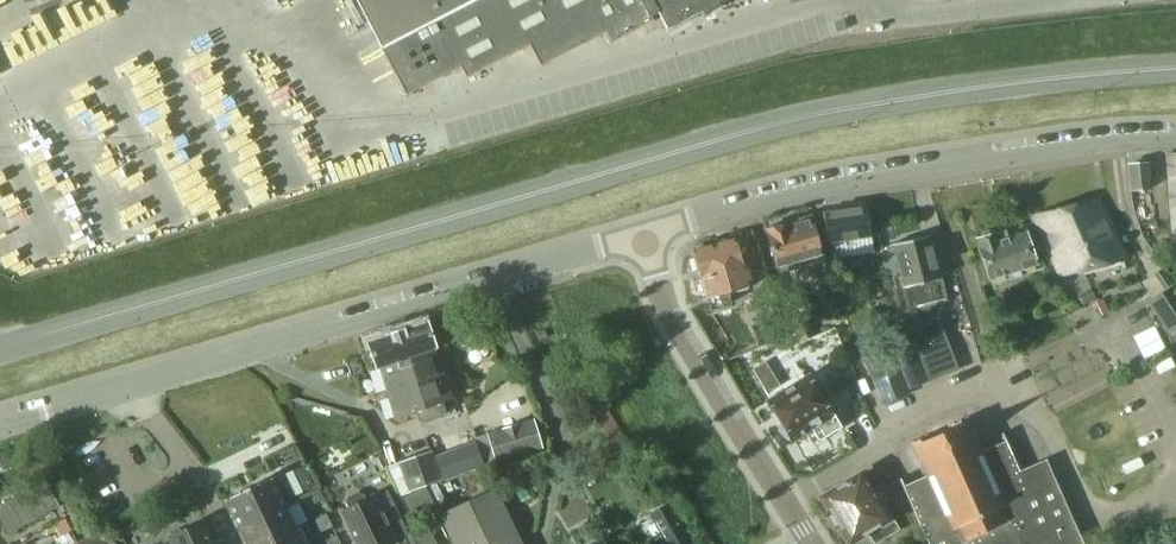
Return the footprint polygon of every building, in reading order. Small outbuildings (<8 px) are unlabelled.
[(405,95),(460,67),(465,77),(529,45),(540,66),(603,33),(608,44),(652,21),(650,17),(657,13),(666,30),(723,0),(356,0),(405,95)] [(1175,232),(1175,154),(1167,154),(1168,161),(1172,232),(1175,232)] [(1128,166),(1130,190),(1151,189),(1148,164),(1128,166)] [(1035,215),(1060,275),(1124,258),(1097,200),(1035,215)] [(865,207),(823,213),(828,243),(871,237),(868,219),(865,207)] [(765,229),(772,254),(775,267),(821,255),(811,219),(789,225),(788,223),(765,229)] [(1019,270),(1036,264),(1026,231),(1008,237),(1007,232),(997,236),(996,232),(992,233),(988,231),(982,233),(980,238),(976,238),(989,279),(1006,274),(1008,280),(1020,276),(1019,270)] [(900,311),(927,381),(956,371),(935,318),(944,300),(945,300),(940,277),(938,277),(928,236),(893,244),(901,277),(892,279),(899,311),(900,311)] [(758,303),(775,299),(766,268),(750,273),(747,263),(743,264),(735,238),(699,248),(694,256),(700,277),(702,277),(703,281),(701,283),(703,291),(706,293),(707,297),(708,297),(712,308),(730,303),(727,292),(753,285),(757,301),(758,303)] [(1163,268),(1154,273),(1166,290),(1173,286),(1174,285),(1163,268)] [(1149,301),(1169,332),(1175,327),(1175,290),(1173,286),(1166,290),(1149,301)] [(1077,295),(1082,305),(1095,298),(1089,288),(1077,295)] [(778,311),(760,319),(771,342),(778,338),(775,331),(785,327),(778,311)] [(789,319),(799,343),(813,337),(803,314),(789,319)] [(434,345),(435,345),(433,340),(427,322),(367,342),(393,418),(416,410),(419,419),(424,421),(442,415),(444,411),(441,402),(452,398),(434,345)] [(785,327),(775,331),(778,338),(788,334),(785,327)] [(864,359),(881,405),(909,394),(891,348),(864,359)] [(897,357),(909,388),(927,381),(913,351),(897,357)] [(783,392),(765,363),(753,371),(771,400),(783,392)] [(782,424),(778,426),(786,439),(789,436),(792,440),(812,428),(819,439),(839,427),(808,376),(768,401),(782,424)] [(599,396),(586,403),(611,446),(624,438),(599,396)] [(903,487),(928,543),(1082,543),(1048,471),(1022,483),(1002,440),(981,449),(979,449),(972,437),(974,436),(967,419),(952,425),(954,428),(928,439),(926,437),(912,443),(919,460),(922,459),(928,475),(925,476),(925,477),(903,487)] [(487,435),(496,462),(542,449),(533,422),(487,435)] [(429,451),(397,462),(406,489),(438,479),(429,451)] [(437,460),(444,479),(467,470),(469,473),(486,467),(482,458),(465,464),(460,451),(437,460)] [(823,498),(846,538),(849,543),(864,534),(871,543),(874,543),(893,532),(898,529),(891,517),(887,520),(873,497),(860,476),(827,495),(823,498)] [(272,477),(224,500),(225,501),(225,500),(237,526),(284,504),(272,478),(272,477)] [(0,506),(0,516),(11,536),(59,511),(44,483),(0,506)] [(425,487),(403,498),(415,524),(438,513),(425,487)] [(340,512),(355,543),(407,543),(404,537),(408,535),(386,490),(364,501),(362,496),(357,494),(348,499),(346,504),(348,508),(340,512)] [(458,543),(518,543),(493,490),(444,513),(458,543)] [(317,494),(310,497),(314,506),(321,502),(317,494)] [(237,526),(245,541),(249,539),(251,543),(259,543),(295,527),(308,521),(298,499),(285,505),(284,504),(237,526)] [(668,505),(650,515),(666,543),(683,533),(668,505)] [(330,524),(325,513),(313,518),(319,530),(330,524)] [(25,539),(28,543),(44,543),(73,527),(65,514),(25,539)] [(201,521),(169,536),(172,543),(212,543),(201,521)] [(117,526),(106,533),(111,542),(122,536),(117,526)] [(259,543),(303,543),(295,527),(259,543)] [(76,543),(104,543),(97,532),(76,543)]
